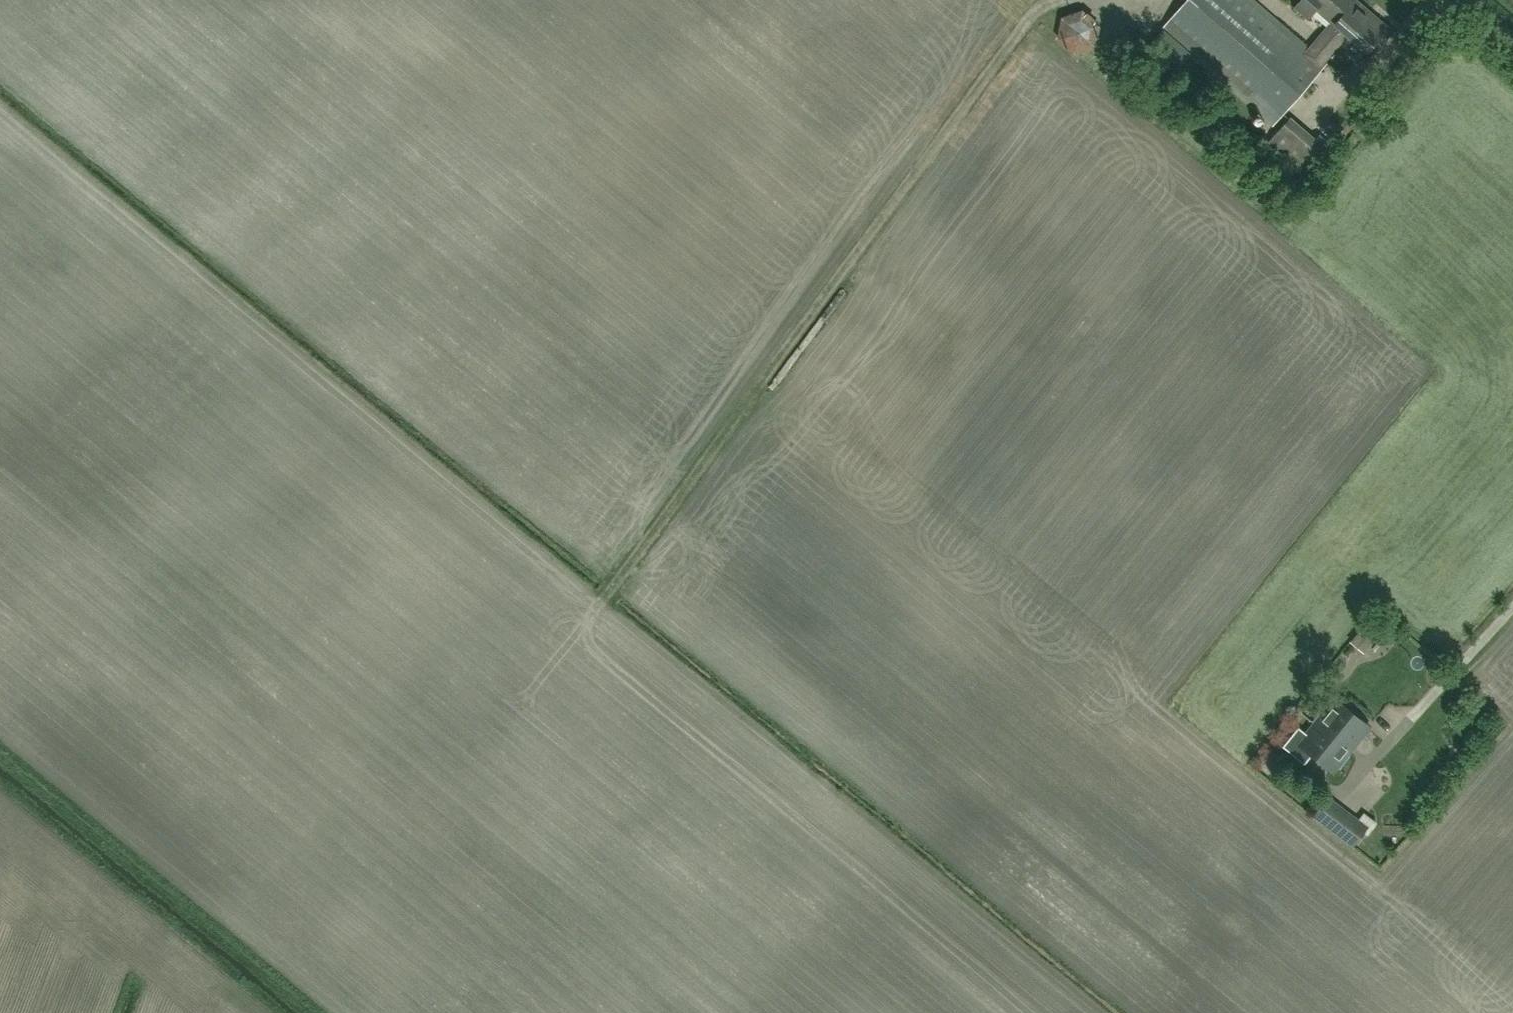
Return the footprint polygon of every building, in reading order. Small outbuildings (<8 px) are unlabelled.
[(1315,8),(1331,21),(1309,47),(1253,0),(1186,0),(1161,28),(1271,126),(1327,62),(1325,61),(1348,36),(1339,28),(1360,4),(1356,0),(1300,0),(1295,6),(1307,17),(1315,8)] [(1387,27),(1360,4),(1339,28),(1348,36),(1365,52),(1376,40),(1381,44),(1391,33),(1385,29),(1387,27)] [(1095,46),(1099,24),(1083,9),(1063,14),(1056,39),(1074,55),(1095,46)] [(1290,122),(1273,141),(1308,173),(1326,153),(1290,122)] [(1373,657),(1386,639),(1368,625),(1354,643),(1373,657)] [(1307,764),(1313,756),(1333,772),(1369,726),(1334,698),(1306,734),(1298,727),(1284,745),(1307,764)] [(1354,846),(1368,827),(1329,796),(1314,816),(1354,846)]
